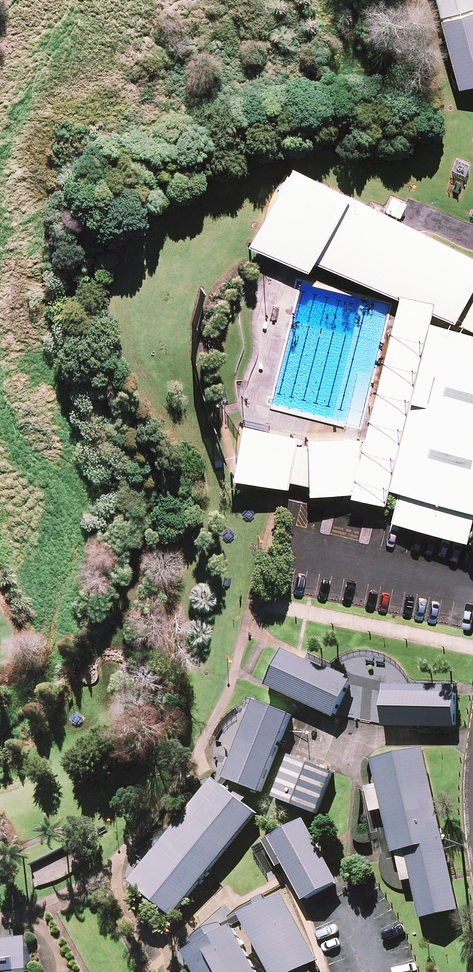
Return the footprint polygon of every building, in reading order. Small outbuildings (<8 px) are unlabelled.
[(437,10),(470,0),(434,0),(437,10)] [(471,4),(433,16),(452,77),(472,70),(472,9),(471,4)] [(336,191),(292,168),(249,247),(309,273),(312,262),(336,191)] [(336,191),(312,262),(392,297),(398,295),(432,304),(430,314),(454,324),(472,288),(472,259),(336,191)] [(428,323),(430,314),(432,304),(398,295),(361,440),(349,497),(382,504),(387,491),(400,492),(393,522),(466,541),(472,522),(472,335),(428,323)] [(296,438),(243,425),(233,480),(286,487),(296,438)] [(361,440),(307,441),(308,497),(349,497),(361,440)] [(356,682),(287,650),(269,687),(338,718),(356,682)] [(458,686),(386,685),(384,729),(459,729),(458,686)] [(294,718),(260,704),(231,781),(265,794),(294,718)] [(447,845),(427,752),(375,763),(394,856),(398,855),(447,845)] [(336,777),(294,760),(279,798),(321,815),(336,777)] [(218,780),(178,827),(221,862),(259,814),(218,780)] [(342,884),(309,820),(270,844),(307,901),(342,884)] [(221,862),(178,827),(132,881),(176,918),(221,862)] [(461,914),(447,845),(398,855),(404,884),(414,882),(422,922),(461,914)] [(285,896),(248,920),(279,971),(305,971),(322,962),(285,896)] [(195,971),(257,971),(261,970),(238,925),(185,953),(195,971)] [(0,941),(0,971),(32,971),(28,937),(0,941)]
